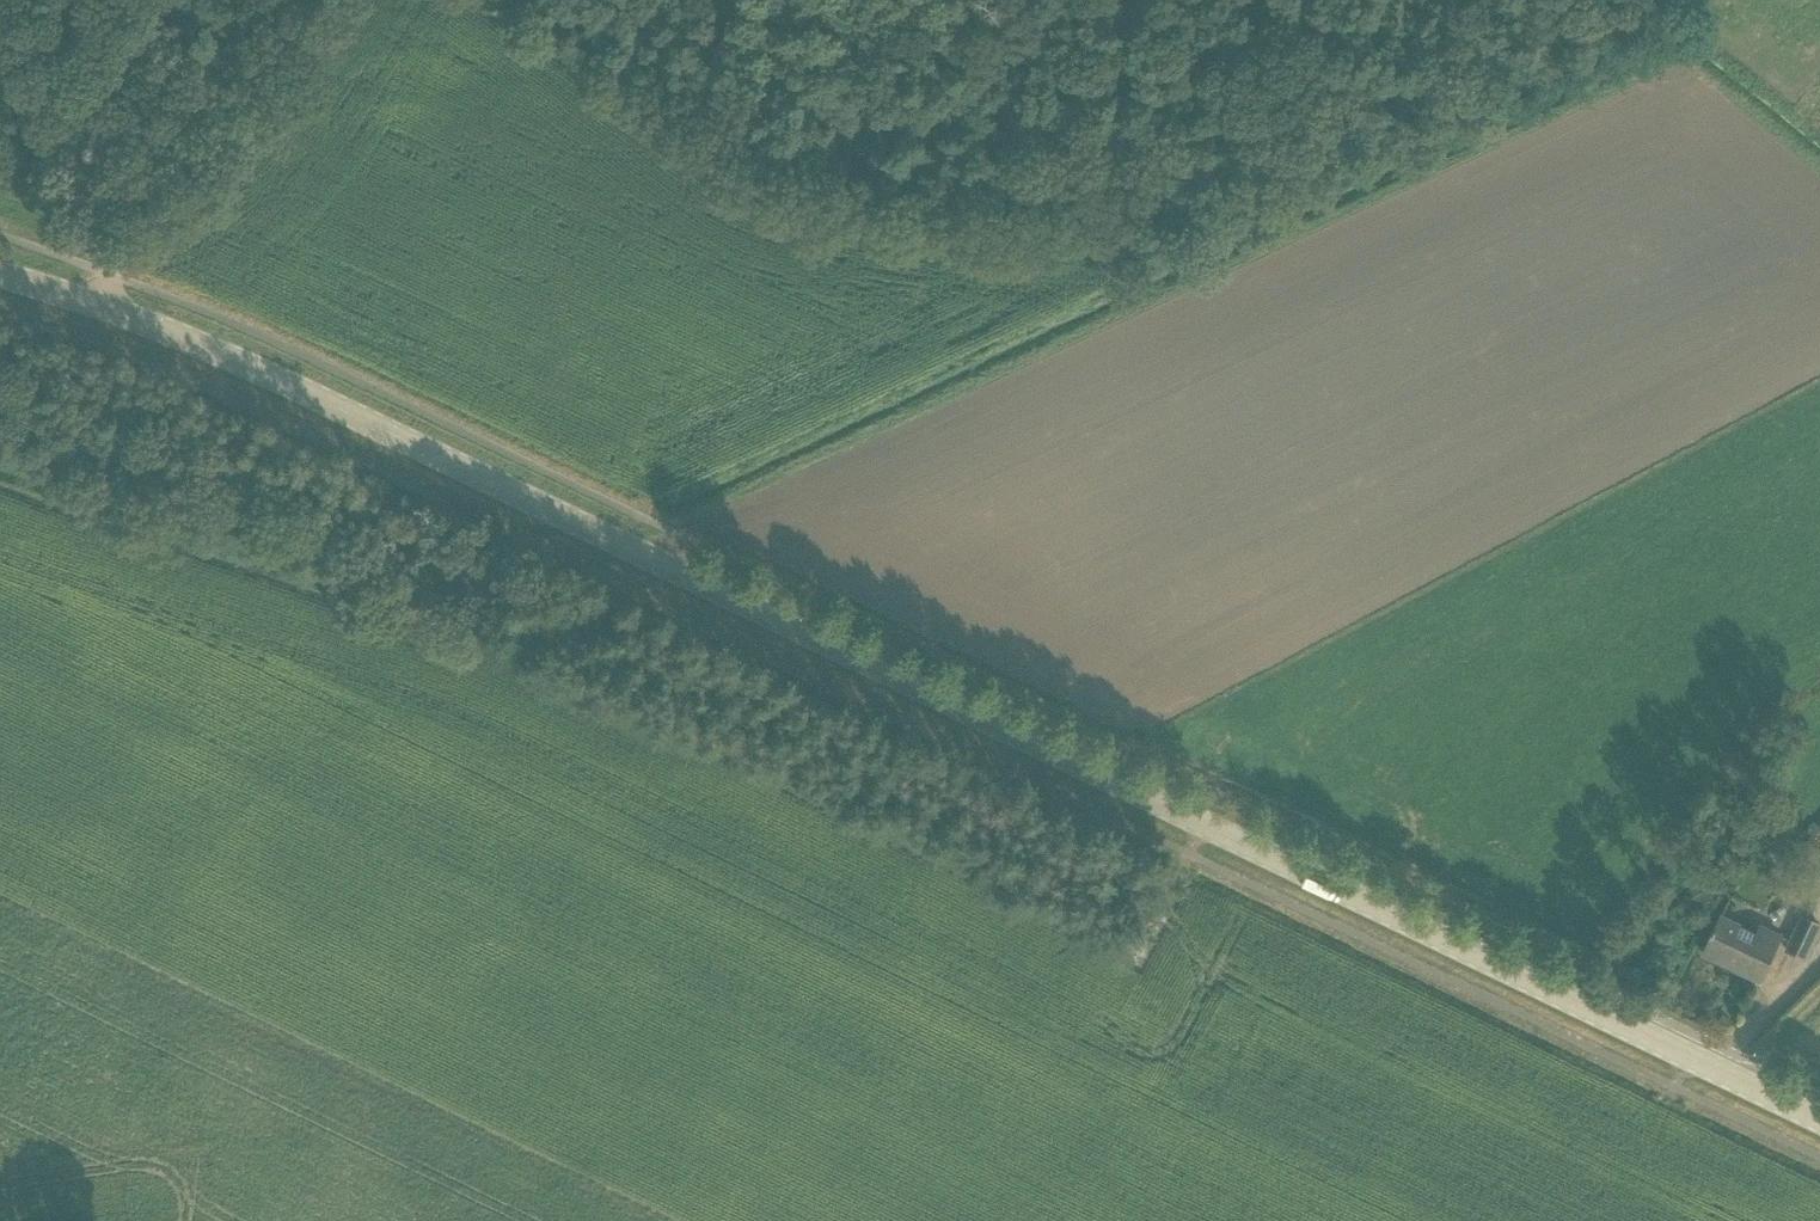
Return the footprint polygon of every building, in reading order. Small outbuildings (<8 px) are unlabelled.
[(1807,831),(1812,836),(1819,829),(1819,823),(1817,826),(1815,823),(1807,831)] [(1717,916),(1711,930),(1708,935),(1711,936),(1702,954),(1704,955),(1707,949),(1737,964),(1735,970),(1758,981),(1779,937),(1758,928),(1755,934),(1717,916)] [(1802,917),(1787,951),(1802,958),(1818,924),(1802,917)]
